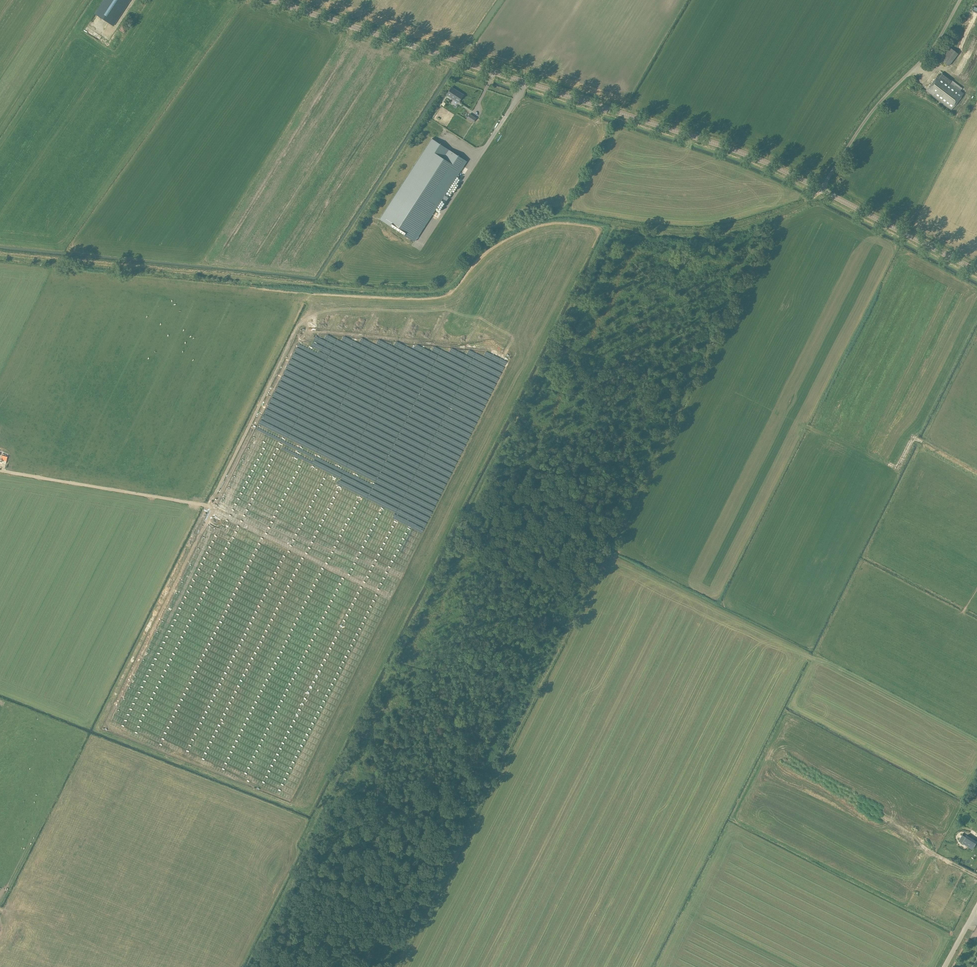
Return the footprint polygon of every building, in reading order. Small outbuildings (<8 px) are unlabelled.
[(95,14),(110,23),(119,9),(123,11),(130,0),(104,0),(95,14)] [(958,53),(949,46),(939,58),(949,66),(958,53)] [(939,74),(926,91),(951,110),(964,93),(953,85),(950,83),(952,80),(942,72),(940,75),(939,74)] [(447,94),(459,102),(463,95),(457,90),(456,91),(451,88),(447,94)] [(470,113),(467,118),(473,122),(476,118),(470,113)] [(443,198),(447,200),(449,197),(445,195),(467,161),(432,138),(380,219),(359,250),(394,273),(415,242),(443,198)] [(969,831),(975,834),(976,831),(976,828),(972,825),(969,831)] [(962,843),(973,849),(976,841),(975,844),(969,840),(970,837),(967,835),(966,837),(962,843)]
